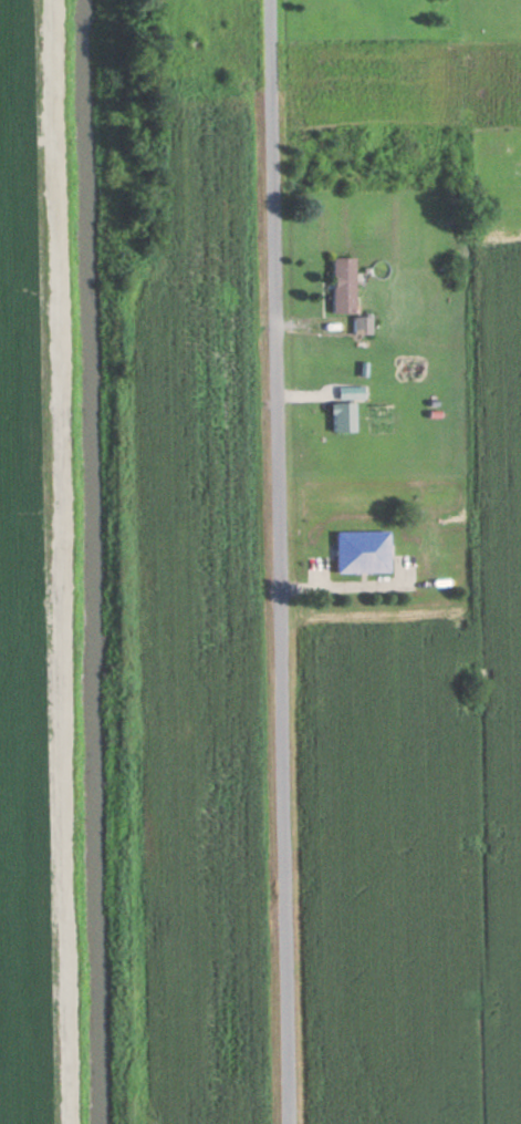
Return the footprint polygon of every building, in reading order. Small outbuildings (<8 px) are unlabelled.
[(354,314),(355,258),(332,258),(331,313),(354,314)] [(351,336),(372,335),(371,317),(351,318),(351,336)] [(354,403),(330,403),(330,433),(354,433),(354,403)] [(336,533),(337,574),(391,573),(390,531),(336,533)]
